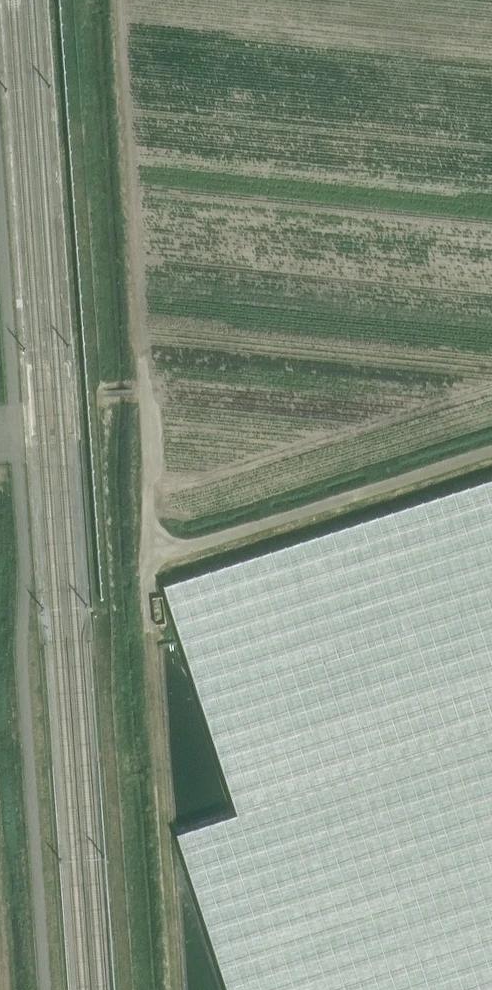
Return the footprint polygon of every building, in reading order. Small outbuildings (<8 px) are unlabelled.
[(280,547),(166,584),(240,814),(178,834),(228,989),(491,989),(491,479),(280,547)]
